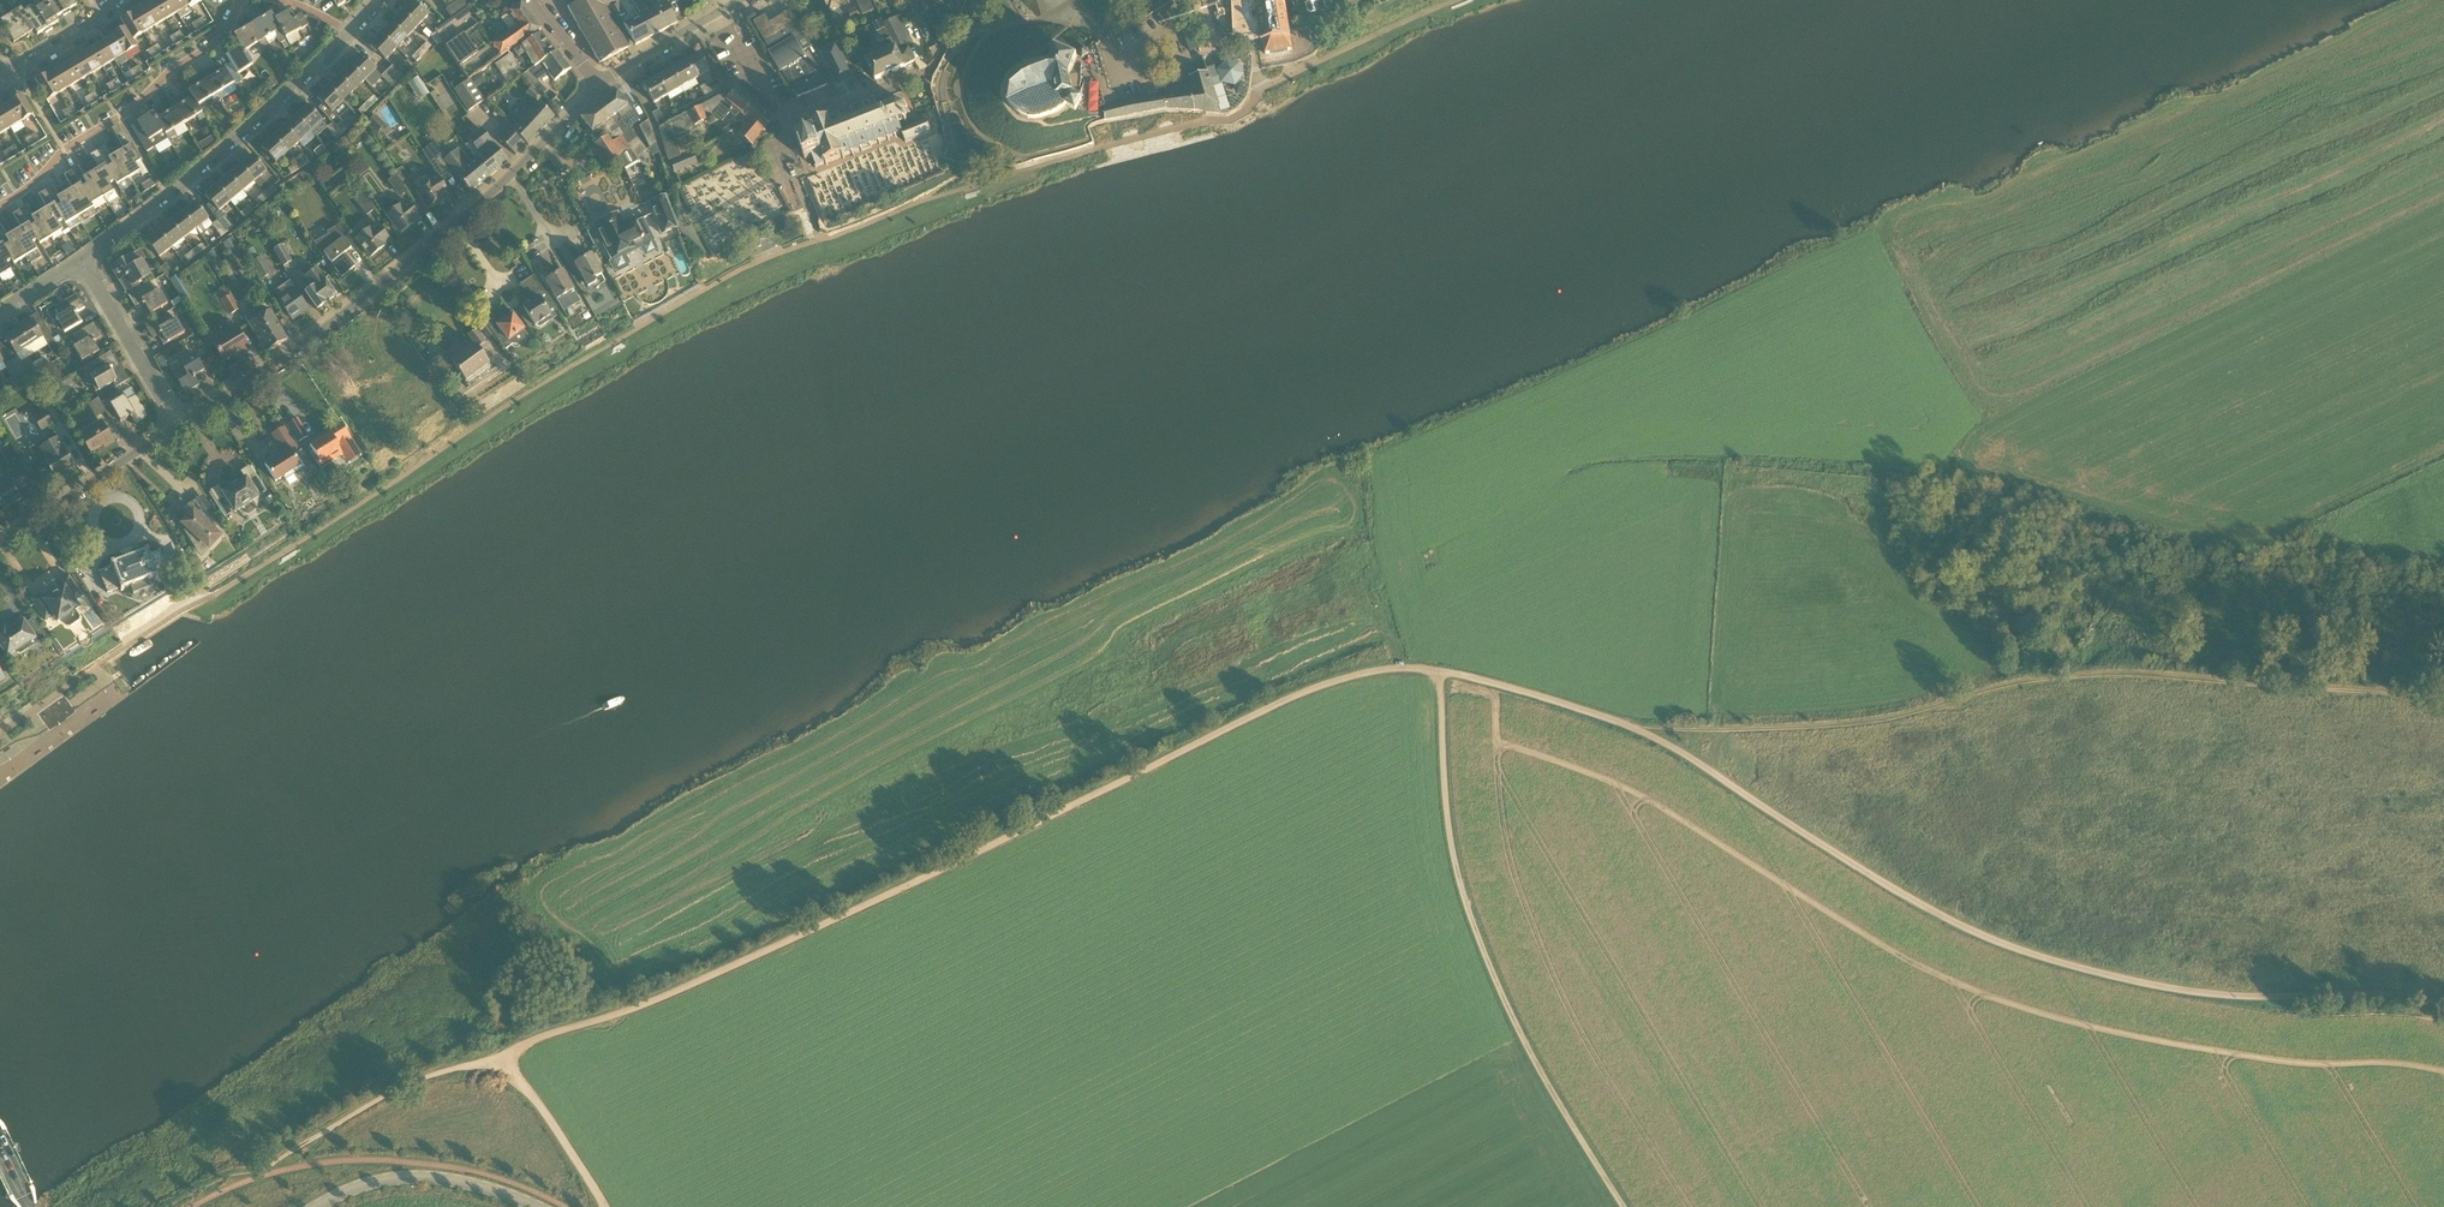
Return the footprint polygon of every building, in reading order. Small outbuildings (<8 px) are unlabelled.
[(45,0),(34,6),(49,31),(53,29),(51,27),(59,23),(56,18),(45,0)] [(56,18),(63,14),(64,16),(68,14),(59,0),(45,0),(56,18)] [(68,14),(71,12),(70,10),(77,6),(73,0),(59,0),(68,14)] [(155,1),(166,20),(177,13),(169,0),(157,0),(155,1)] [(177,13),(180,19),(192,13),(189,7),(185,0),(169,0),(177,13)] [(338,8),(351,0),(333,0),(338,8)] [(451,19),(469,7),(464,0),(461,0),(446,11),(451,19)] [(578,3),(568,9),(576,24),(606,8),(606,9),(619,2),(622,0),(576,0),(578,3)] [(645,15),(656,35),(677,24),(666,3),(659,7),(655,0),(634,0),(636,5),(643,1),(649,13),(645,15)] [(831,11),(840,7),(838,2),(843,0),(824,0),(827,7),(829,6),(831,11)] [(870,0),(857,0),(863,15),(874,10),(870,0)] [(1241,38),(1254,36),(1260,35),(1261,41),(1263,41),(1266,55),(1293,50),(1285,0),(1235,0),(1241,38)] [(144,8),(155,27),(166,20),(155,1),(144,8)] [(413,1),(403,13),(417,27),(428,15),(413,1)] [(943,1),(934,4),(939,17),(948,14),(943,1)] [(635,46),(656,35),(645,15),(625,26),(620,17),(626,14),(619,2),(606,9),(628,48),(634,45),(635,46)] [(541,29),(523,4),(508,14),(501,20),(509,32),(492,44),(501,57),(539,31),(541,29)] [(49,31),(34,6),(24,13),(37,35),(44,31),(46,34),(49,31)] [(852,17),(859,12),(856,6),(848,11),(852,17)] [(492,44),(478,25),(481,23),(469,7),(451,19),(435,30),(436,33),(442,43),(457,66),(468,81),(501,57),(492,44)] [(21,8),(11,15),(26,40),(30,37),(28,35),(35,31),(24,13),(21,8)] [(144,8),(132,15),(144,34),(155,27),(144,8)] [(599,64),(628,48),(606,9),(606,8),(576,24),(599,64)] [(754,22),(766,43),(785,33),(783,30),(798,22),(792,10),(770,23),(766,15),(754,22)] [(275,20),(286,39),(308,26),(303,18),(297,22),(290,11),(275,20)] [(392,24),(407,38),(417,27),(403,13),(392,24)] [(249,18),(265,46),(278,38),(277,39),(280,43),(282,43),(285,41),(286,39),(275,20),(271,14),(261,20),(256,14),(249,18)] [(23,42),(26,40),(11,15),(0,21),(14,44),(21,39),(23,42)] [(121,22),(125,29),(126,28),(133,40),(144,34),(132,15),(121,22)] [(885,23),(892,39),(898,50),(914,43),(900,16),(885,23)] [(202,18),(197,21),(202,29),(207,26),(202,18)] [(241,48),(245,52),(259,43),(262,48),(265,46),(249,18),(241,23),(245,30),(234,36),(241,48)] [(192,25),(197,32),(202,29),(197,21),(192,25)] [(873,25),(877,33),(885,29),(881,21),(873,25)] [(785,33),(766,43),(771,51),(770,54),(780,71),(783,71),(798,97),(828,85),(814,62),(809,65),(805,58),(807,57),(797,41),(806,35),(798,22),(783,30),(785,33)] [(392,24),(381,35),(396,49),(407,38),(392,24)] [(1184,26),(1185,30),(1183,31),(1190,52),(1199,48),(1191,24),(1184,26)] [(137,47),(133,40),(126,28),(125,29),(114,35),(125,54),(137,47)] [(431,36),(432,35),(426,29),(423,33),(429,39),(431,36)] [(180,32),(175,35),(180,42),(185,39),(180,32)] [(437,46),(442,43),(436,33),(432,35),(431,36),(437,46)] [(509,86),(521,78),(556,53),(541,33),(521,47),(495,66),(509,86)] [(114,35),(103,42),(114,61),(125,54),(114,35)] [(170,38),(174,45),(180,42),(175,35),(170,38)] [(396,49),(381,35),(370,46),(385,61),(396,49)] [(899,53),(898,50),(892,39),(880,45),(883,50),(884,53),(867,62),(876,81),(916,62),(910,49),(899,53)] [(103,42),(92,49),(103,68),(114,61),(103,42)] [(424,54),(431,47),(427,42),(420,50),(424,54)] [(157,56),(163,53),(158,45),(153,48),(157,56)] [(834,46),(819,54),(834,81),(848,73),(834,46)] [(1072,93),(1071,83),(1070,73),(1077,57),(1055,47),(1052,54),(1051,59),(1043,60),(1036,62),(1035,61),(1035,60),(1033,59),(1031,59),(1030,60),(1029,61),(1028,61),(1028,64),(1019,70),(1017,69),(1016,69),(1015,70),(1013,71),(1012,74),(1012,75),(1008,81),(1005,87),(1005,94),(1009,104),(1014,110),(1020,116),(1029,118),(1039,118),(1052,115),(1063,109),(1067,105),(1070,107),(1077,110),(1083,98),(1078,96),(1072,93)] [(147,51),(152,59),(157,56),(153,48),(147,51)] [(224,68),(235,86),(242,82),(238,76),(253,66),(245,52),(241,48),(226,57),(231,64),(224,68)] [(92,74),(103,68),(92,49),(80,56),(92,74)] [(424,54),(420,50),(412,58),(417,62),(422,57),(424,54)] [(558,52),(556,53),(521,78),(533,88),(538,82),(536,80),(547,72),(555,82),(571,70),(558,52)] [(699,54),(686,62),(696,79),(709,72),(699,54)] [(362,55),(351,66),(365,81),(376,70),(362,55)] [(80,56),(69,62),(81,81),(92,74),(80,56)] [(1222,115),(1220,110),(1214,92),(1222,89),(1220,84),(1222,84),(1235,87),(1244,77),(1240,64),(1227,61),(1219,71),(1216,72),(1215,67),(1207,70),(1208,72),(1190,77),(1193,87),(1186,88),(1186,87),(1163,90),(1165,98),(1104,109),(1106,121),(1166,111),(1204,114),(1206,115),(1221,114),(1222,115)] [(69,88),(81,81),(69,62),(58,69),(69,88)] [(696,79),(686,62),(672,70),(682,87),(694,80),(696,79)] [(140,66),(135,69),(139,77),(144,74),(140,66)] [(365,81),(351,66),(340,77),(354,91),(365,81)] [(392,66),(387,71),(398,82),(403,76),(392,66)] [(203,74),(219,101),(237,89),(235,86),(224,68),(214,75),(210,69),(203,74)] [(58,69),(47,76),(58,94),(69,88),(58,69)] [(139,77),(135,69),(129,73),(134,80),(139,77)] [(672,70),(658,77),(668,95),(682,87),(672,70)] [(398,82),(387,71),(382,77),(392,87),(398,82)] [(189,91),(198,107),(211,99),(214,104),(216,103),(219,101),(203,74),(195,78),(199,85),(189,91)] [(470,80),(468,81),(464,75),(450,84),(468,112),(484,101),(470,80)] [(36,82),(47,101),(58,94),(47,76),(36,82)] [(418,99),(428,94),(419,76),(409,81),(418,99)] [(354,91),(340,77),(329,87),(343,102),(354,91)] [(668,95),(658,77),(645,85),(655,103),(667,96),(668,95)] [(118,80),(112,83),(117,90),(122,87),(118,80)] [(273,82),(267,80),(263,83),(268,90),(278,84),(276,80),(273,82)] [(117,90),(112,83),(107,86),(111,93),(117,90)] [(707,100),(708,99),(721,92),(717,85),(709,90),(706,84),(700,88),(707,100)] [(343,102),(329,87),(317,98),(323,105),(324,105),(337,119),(337,120),(349,109),(349,110),(350,109),(347,107),(343,102)] [(740,112),(750,120),(760,108),(736,88),(728,98),(722,94),(706,104),(695,109),(684,115),(661,127),(670,161),(681,157),(677,141),(697,130),(694,126),(708,119),(708,118),(714,114),(719,108),(727,115),(730,112),(736,117),(740,112)] [(175,109),(184,124),(197,117),(199,122),(205,118),(198,107),(189,91),(181,96),(185,103),(175,109)] [(621,98),(616,91),(600,102),(612,118),(618,126),(623,133),(631,148),(637,158),(647,150),(630,128),(640,121),(629,106),(632,102),(627,95),(621,98)] [(95,93),(90,96),(94,103),(100,100),(95,93)] [(695,94),(688,98),(695,109),(706,104),(703,99),(699,101),(695,94)] [(889,97),(890,96),(891,95),(889,94),(887,96),(882,98),(881,96),(879,97),(880,99),(875,101),(874,99),(872,100),(873,102),(866,105),(865,102),(863,103),(864,105),(857,108),(856,106),(845,110),(846,112),(839,115),(838,113),(836,113),(837,116),(830,119),(829,116),(827,117),(828,119),(813,125),(812,123),(810,124),(811,126),(803,129),(801,128),(800,130),(803,131),(804,136),(802,137),(801,139),(802,141),(798,142),(805,160),(813,157),(816,166),(815,168),(817,169),(818,167),(826,164),(827,166),(829,165),(828,163),(843,157),(844,160),(845,159),(845,157),(852,154),(853,156),(855,155),(854,153),(861,150),(862,152),(873,148),(872,146),(879,143),(880,146),(882,145),(881,143),(888,140),(889,142),(891,141),(890,139),(895,137),(896,139),(898,139),(897,136),(902,134),(906,144),(932,134),(927,121),(909,128),(907,122),(907,121),(906,120),(908,116),(911,116),(911,114),(908,114),(906,108),(908,106),(907,105),(905,107),(899,105),(899,102),(897,102),(897,105),(892,105),(889,97)] [(11,103),(22,122),(33,115),(22,96),(11,103)] [(94,103),(90,96),(85,99),(89,107),(94,103)] [(375,96),(367,104),(371,109),(379,101),(375,96)] [(684,115),(695,109),(688,98),(681,102),(685,108),(682,110),(684,115)] [(528,147),(554,118),(539,104),(536,106),(531,101),(526,106),(523,103),(514,113),(506,121),(508,123),(515,129),(514,131),(527,145),(528,147)] [(606,165),(619,156),(626,169),(639,161),(637,158),(631,148),(623,133),(618,126),(612,118),(600,102),(581,117),(600,142),(593,146),(606,165)] [(0,109),(0,111),(11,128),(22,122),(11,103),(0,109)] [(371,109),(367,104),(359,112),(363,116),(371,109)] [(68,109),(72,117),(75,115),(77,114),(73,106),(68,109)] [(308,106),(297,117),(311,132),(322,122),(308,106)] [(763,131),(773,119),(760,108),(750,120),(738,133),(753,146),(764,132),(763,131)] [(62,112),(67,120),(72,117),(68,109),(62,112)] [(160,109),(153,113),(168,139),(169,140),(177,136),(174,131),(184,124),(175,109),(164,115),(160,109)] [(658,110),(652,114),(658,126),(665,122),(658,110)] [(11,128),(0,111),(0,135),(11,128)] [(168,139),(153,113),(137,122),(144,134),(138,138),(147,152),(168,139)] [(75,115),(72,117),(67,120),(71,125),(78,121),(75,115)] [(367,124),(371,129),(380,120),(376,115),(367,124)] [(285,127),(299,143),(311,132),(297,117),(285,127)] [(652,127),(648,120),(639,127),(650,148),(656,143),(652,127)] [(341,121),(336,127),(343,135),(348,129),(341,121)] [(343,135),(336,127),(333,123),(327,129),(337,140),(343,135)] [(495,138),(516,156),(527,145),(514,131),(515,129),(508,123),(495,138)] [(731,125),(722,131),(724,135),(741,127),(738,123),(733,126),(731,125)] [(285,127),(274,138),(288,153),(299,143),(285,127)] [(482,130),(475,135),(487,151),(484,154),(490,162),(493,160),(500,169),(508,162),(494,145),(493,145),(482,130)] [(124,149),(120,152),(127,163),(121,166),(129,179),(140,172),(135,165),(141,162),(123,131),(116,135),(124,149)] [(36,133),(30,136),(35,144),(40,141),(36,133)] [(208,138),(212,144),(217,142),(213,135),(208,138)] [(475,159),(476,160),(476,161),(489,178),(500,169),(493,160),(490,162),(484,154),(487,151),(475,135),(468,141),(480,156),(475,159)] [(25,140),(30,148),(35,144),(30,136),(25,140)] [(288,153),(274,138),(262,148),(276,164),(288,153)] [(430,164),(444,153),(435,142),(423,152),(430,164)] [(323,145),(314,153),(318,157),(327,150),(323,145)] [(13,146),(8,150),(13,158),(18,155),(13,146)] [(104,147),(96,151),(115,182),(117,186),(129,179),(121,166),(127,163),(120,152),(111,158),(104,147)] [(3,153),(8,161),(13,158),(8,150),(3,153)] [(96,186),(103,199),(114,192),(110,185),(115,182),(96,151),(90,155),(99,169),(94,172),(101,183),(96,186)] [(471,193),(489,178),(476,161),(476,160),(475,159),(465,167),(453,152),(444,160),(471,193)] [(241,166),(255,182),(267,172),(253,156),(241,166)] [(297,164),(301,169),(310,163),(307,158),(297,164)] [(679,159),(670,163),(674,174),(683,170),(679,159)] [(301,169),(297,164),(288,169),(292,175),(301,169)] [(78,166),(71,171),(92,205),(103,199),(96,186),(101,183),(94,172),(85,177),(78,166)] [(241,166),(229,176),(243,192),(255,182),(241,166)] [(315,177),(320,174),(316,167),(311,171),(315,177)] [(400,177),(399,178),(403,183),(410,178),(404,167),(396,172),(400,177)] [(309,168),(299,174),(305,183),(315,177),(311,171),(309,168)] [(73,189),(69,191),(76,203),(70,206),(77,219),(94,209),(92,206),(92,205),(71,171),(64,175),(73,189)] [(450,195),(437,175),(430,180),(432,183),(417,192),(429,211),(444,201),(443,199),(450,195)] [(229,176),(217,186),(231,202),(243,192),(229,176)] [(150,180),(141,185),(145,192),(154,186),(150,180)] [(45,190),(64,222),(66,225),(77,219),(70,206),(76,203),(69,191),(59,197),(53,186),(45,190)] [(231,202),(217,186),(205,196),(219,212),(231,202)] [(273,187),(264,194),(268,198),(276,192),(273,187)] [(409,192),(405,187),(398,192),(402,197),(409,192)] [(64,222),(45,190),(39,194),(47,208),(43,211),(51,223),(45,227),(52,238),(62,232),(62,233),(69,230),(66,225),(64,222)] [(268,198),(264,194),(256,201),(260,205),(268,198)] [(649,204),(654,214),(661,234),(675,229),(663,198),(649,204)] [(383,210),(387,216),(394,225),(392,227),(399,236),(414,224),(413,222),(419,217),(408,202),(402,207),(401,205),(399,206),(395,201),(389,200),(383,204),(383,210)] [(196,203),(184,213),(196,229),(209,220),(196,203)] [(369,215),(375,211),(370,205),(364,210),(369,215)] [(51,223),(43,211),(33,217),(27,206),(19,210),(38,241),(40,245),(52,238),(45,227),(51,223)] [(240,214),(244,218),(253,211),(249,207),(240,214)] [(33,244),(38,241),(19,210),(13,214),(21,228),(17,231),(24,243),(19,246),(26,258),(37,251),(33,244)] [(171,222),(184,239),(196,229),(184,213),(171,222)] [(654,242),(643,219),(635,223),(633,219),(623,224),(618,214),(594,226),(613,262),(610,263),(615,271),(616,271),(617,272),(627,268),(626,265),(628,264),(624,257),(654,242)] [(218,221),(227,233),(233,228),(224,216),(218,221)] [(227,233),(218,221),(212,226),(221,237),(227,233)] [(171,222),(159,232),(172,248),(184,239),(171,222)] [(12,260),(14,264),(26,258),(19,246),(24,243),(17,231),(8,236),(1,225),(0,226),(0,241),(12,260)] [(371,229),(356,240),(370,258),(385,247),(390,241),(379,226),(372,231),(371,229)] [(172,248),(159,232),(147,241),(159,258),(172,248)] [(336,244),(331,238),(329,235),(317,244),(335,268),(342,277),(355,267),(344,254),(351,249),(343,239),(336,244)] [(223,245),(230,256),(241,250),(233,238),(223,245)] [(12,260),(0,241),(0,277),(11,270),(7,263),(12,260)] [(766,243),(765,241),(754,246),(755,249),(760,252),(766,249),(766,243)] [(202,244),(193,251),(197,256),(205,249),(202,244)] [(274,250),(283,267),(292,262),(282,245),(274,250)] [(197,256),(193,251),(185,258),(189,262),(197,256)] [(216,255),(212,251),(206,255),(209,260),(216,255)] [(151,276),(142,261),(138,264),(132,255),(111,267),(119,281),(127,276),(133,286),(151,276)] [(595,279),(602,275),(591,256),(575,265),(589,287),(597,283),(595,279)] [(271,274),(261,257),(252,262),(262,279),(271,274)] [(167,265),(160,270),(169,282),(176,277),(167,265)] [(225,271),(231,283),(240,278),(233,267),(225,271)] [(313,288),(305,293),(317,310),(336,297),(337,298),(341,295),(329,277),(324,280),(316,269),(305,277),(313,288)] [(564,312),(580,303),(562,272),(546,281),(564,312)] [(186,289),(178,276),(170,281),(178,293),(186,289)] [(554,308),(542,288),(534,276),(541,288),(534,292),(538,298),(523,307),(534,325),(541,328),(549,322),(549,315),(547,313),(554,308)] [(155,293),(149,283),(128,296),(136,310),(144,305),(150,315),(168,304),(159,290),(155,293)] [(294,290),(278,301),(293,321),(308,309),(294,290)] [(230,315),(240,310),(228,291),(219,296),(230,315)] [(56,319),(65,334),(83,323),(77,313),(85,309),(77,294),(55,307),(61,316),(56,319)] [(260,308),(245,317),(266,353),(288,340),(269,310),(267,309),(265,309),(262,310),(260,308)] [(172,321),(167,312),(145,325),(153,339),(160,335),(161,334),(163,336),(159,338),(163,346),(185,333),(176,319),(172,321)] [(482,319),(503,346),(510,341),(513,344),(518,345),(525,339),(525,335),(523,331),(524,330),(513,315),(498,326),(496,324),(498,323),(490,313),(482,319)] [(33,320),(19,329),(34,354),(48,345),(57,360),(63,356),(52,338),(43,324),(37,328),(33,320)] [(73,348),(82,362),(99,352),(94,342),(102,338),(94,324),(72,336),(78,345),(73,348)] [(238,329),(235,325),(229,329),(224,324),(216,329),(217,338),(212,341),(224,362),(233,356),(235,359),(250,350),(238,329)] [(188,328),(192,335),(198,332),(193,325),(188,328)] [(4,348),(20,378),(28,374),(22,362),(34,354),(19,329),(5,338),(10,345),(4,348)] [(436,359),(446,372),(447,372),(452,378),(459,373),(465,383),(490,365),(478,349),(485,343),(476,330),(468,336),(475,345),(452,363),(444,353),(436,359)] [(3,363),(5,366),(13,382),(20,378),(4,348),(0,351),(0,365),(3,363)] [(96,392),(98,391),(99,392),(117,381),(111,371),(119,366),(111,352),(89,365),(83,369),(96,392)] [(194,377),(204,372),(194,354),(179,363),(181,368),(173,373),(185,394),(199,386),(194,377)] [(156,360),(162,371),(168,368),(165,363),(167,362),(163,356),(156,360)] [(69,395),(77,391),(71,379),(63,383),(69,395)] [(136,396),(128,401),(125,396),(110,405),(121,423),(130,417),(135,425),(149,417),(136,396)] [(107,412),(99,399),(88,405),(96,419),(107,412)] [(42,431),(55,423),(47,409),(33,418),(42,431)] [(298,418),(288,424),(299,443),(309,436),(298,418)] [(102,422),(80,436),(91,453),(103,445),(105,448),(114,443),(102,422)] [(343,454),(344,456),(356,448),(342,426),(310,446),(318,459),(315,460),(320,469),(321,468),(322,469),(333,462),(333,461),(343,454)] [(284,454),(265,465),(276,482),(284,477),(286,480),(293,475),(297,481),(308,474),(305,468),(310,465),(302,452),(300,452),(285,427),(272,434),(284,454)] [(40,466),(46,462),(56,478),(75,467),(55,435),(31,450),(40,466)] [(9,443),(0,448),(7,460),(16,455),(9,443)] [(3,511),(21,500),(17,492),(28,486),(20,472),(0,485),(0,505),(3,511)] [(258,498),(255,493),(262,489),(256,480),(250,484),(246,478),(238,483),(237,482),(230,487),(230,488),(222,493),(226,499),(219,503),(225,514),(232,509),(235,513),(240,510),(243,516),(249,517),(255,512),(257,506),(254,501),(258,498)] [(203,494),(197,497),(205,510),(210,506),(203,494)] [(208,548),(220,535),(196,497),(195,498),(196,500),(183,508),(191,515),(183,524),(187,529),(185,531),(198,550),(204,544),(208,548)] [(185,562),(182,551),(176,552),(173,541),(165,543),(171,566),(185,562)] [(113,564),(123,591),(131,588),(134,596),(152,589),(149,582),(159,578),(156,570),(164,567),(160,556),(151,560),(148,551),(113,564)] [(77,601),(83,597),(75,585),(69,575),(60,581),(64,587),(44,601),(40,595),(32,600),(38,610),(46,621),(53,616),(58,624),(62,621),(66,626),(70,627),(79,621),(80,618),(75,611),(81,607),(77,601)] [(14,652),(16,654),(21,655),(29,649),(30,644),(29,642),(43,633),(33,619),(26,624),(24,620),(8,631),(5,627),(0,630),(0,646),(7,656),(14,652)]
